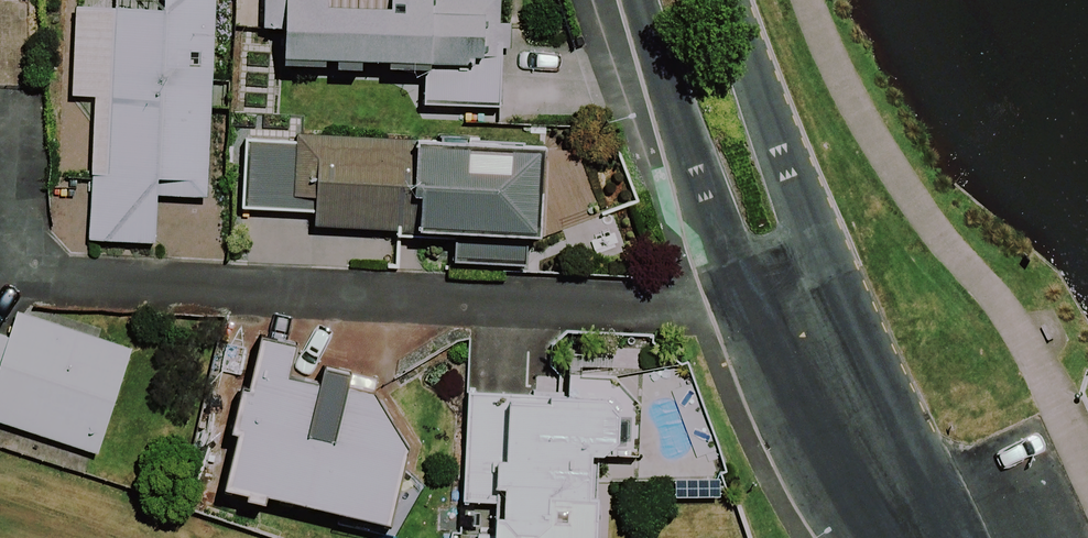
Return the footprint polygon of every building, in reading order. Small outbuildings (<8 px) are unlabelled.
[(73,11),(69,96),(91,97),(85,242),(150,245),(152,206),(209,208),(218,0),(114,0),(114,12),(73,11)] [(258,70),(372,73),(411,75),(410,108),(492,112),(496,0),(260,0),(258,70)] [(540,152),(241,138),(237,215),(308,219),(308,230),(536,241),(540,152)] [(104,458),(140,355),(16,313),(7,340),(0,337),(0,422),(104,458)] [(385,529),(414,395),(291,368),(295,348),(257,340),(223,494),(221,504),(259,512),(262,502),(385,529)] [(591,458),(635,459),(638,376),(566,373),(565,395),(458,392),(454,501),(493,502),(492,530),(478,530),(478,537),(589,537),(591,458)]
